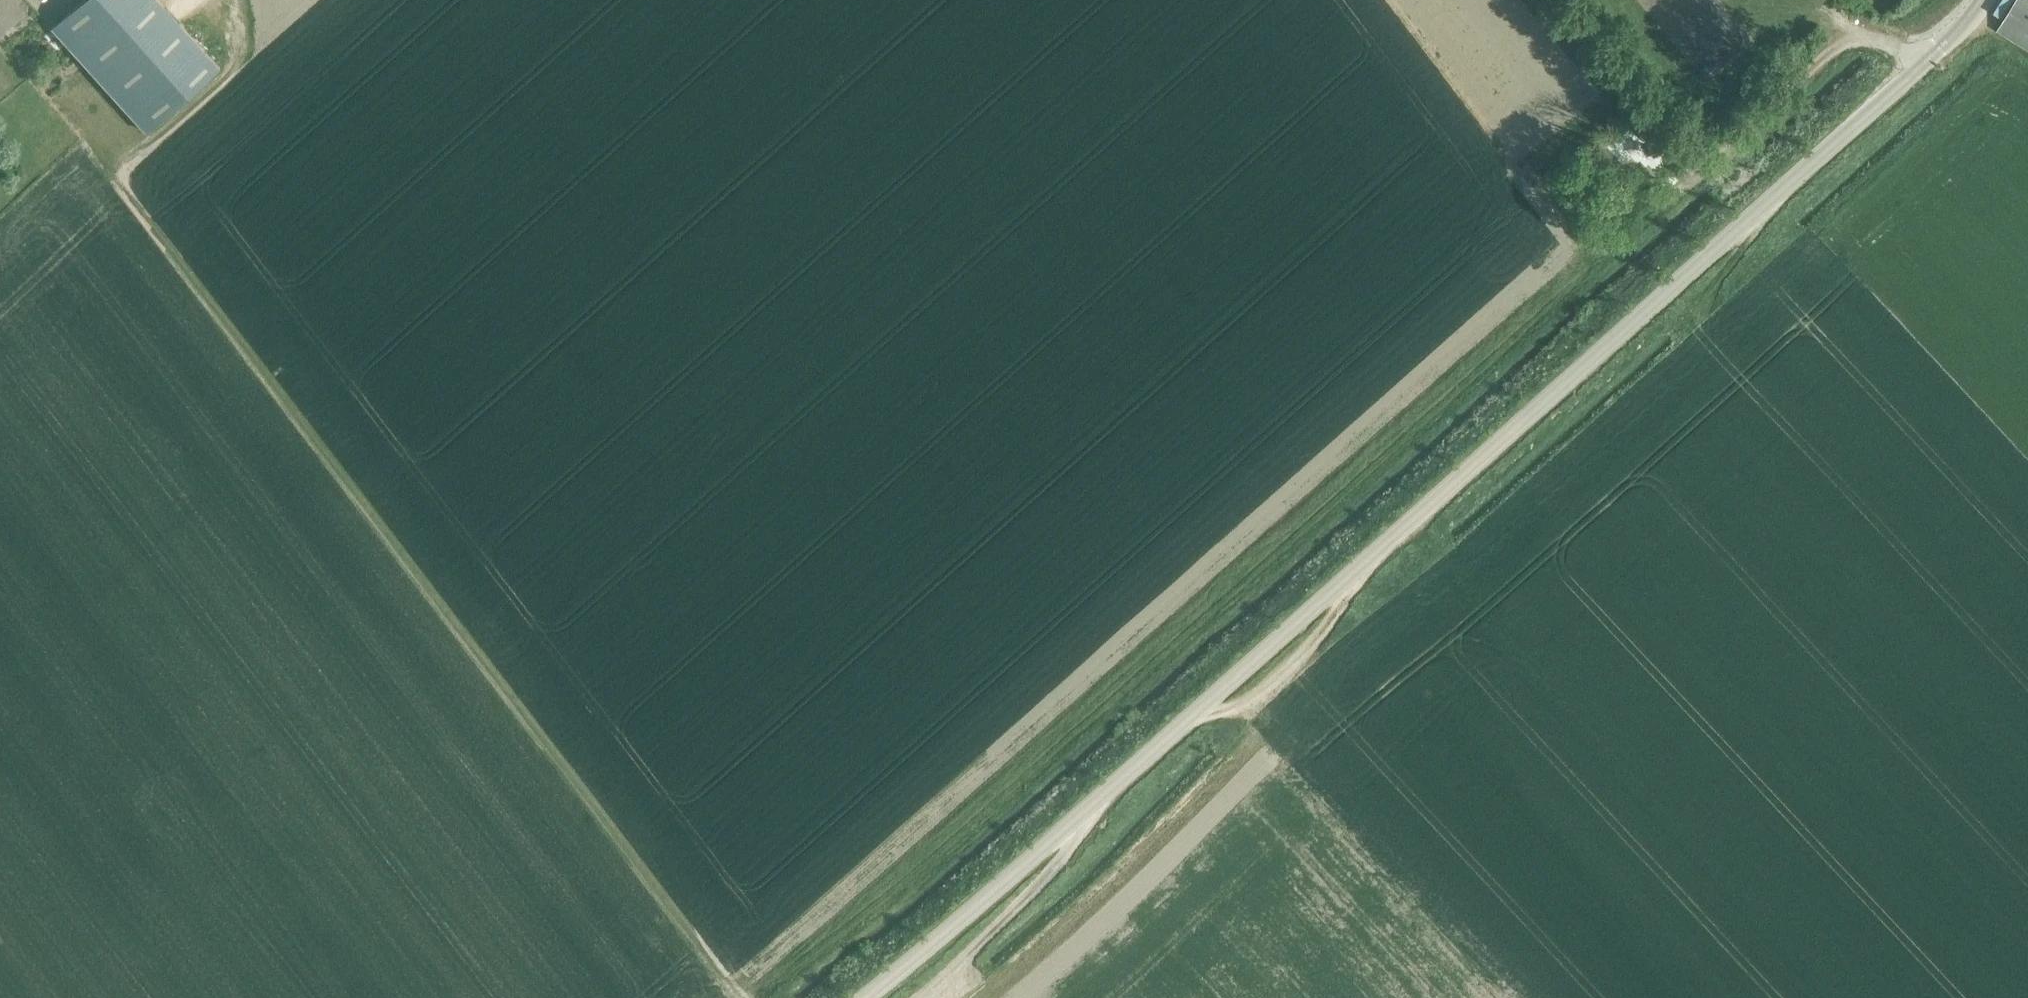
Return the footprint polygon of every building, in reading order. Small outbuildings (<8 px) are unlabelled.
[(219,67),(159,0),(83,0),(52,27),(147,132),(219,67)] [(1998,30),(2027,48),(2027,0),(2016,0),(1998,30)] [(1639,136),(1649,127),(1636,113),(1626,121),(1639,136)]
